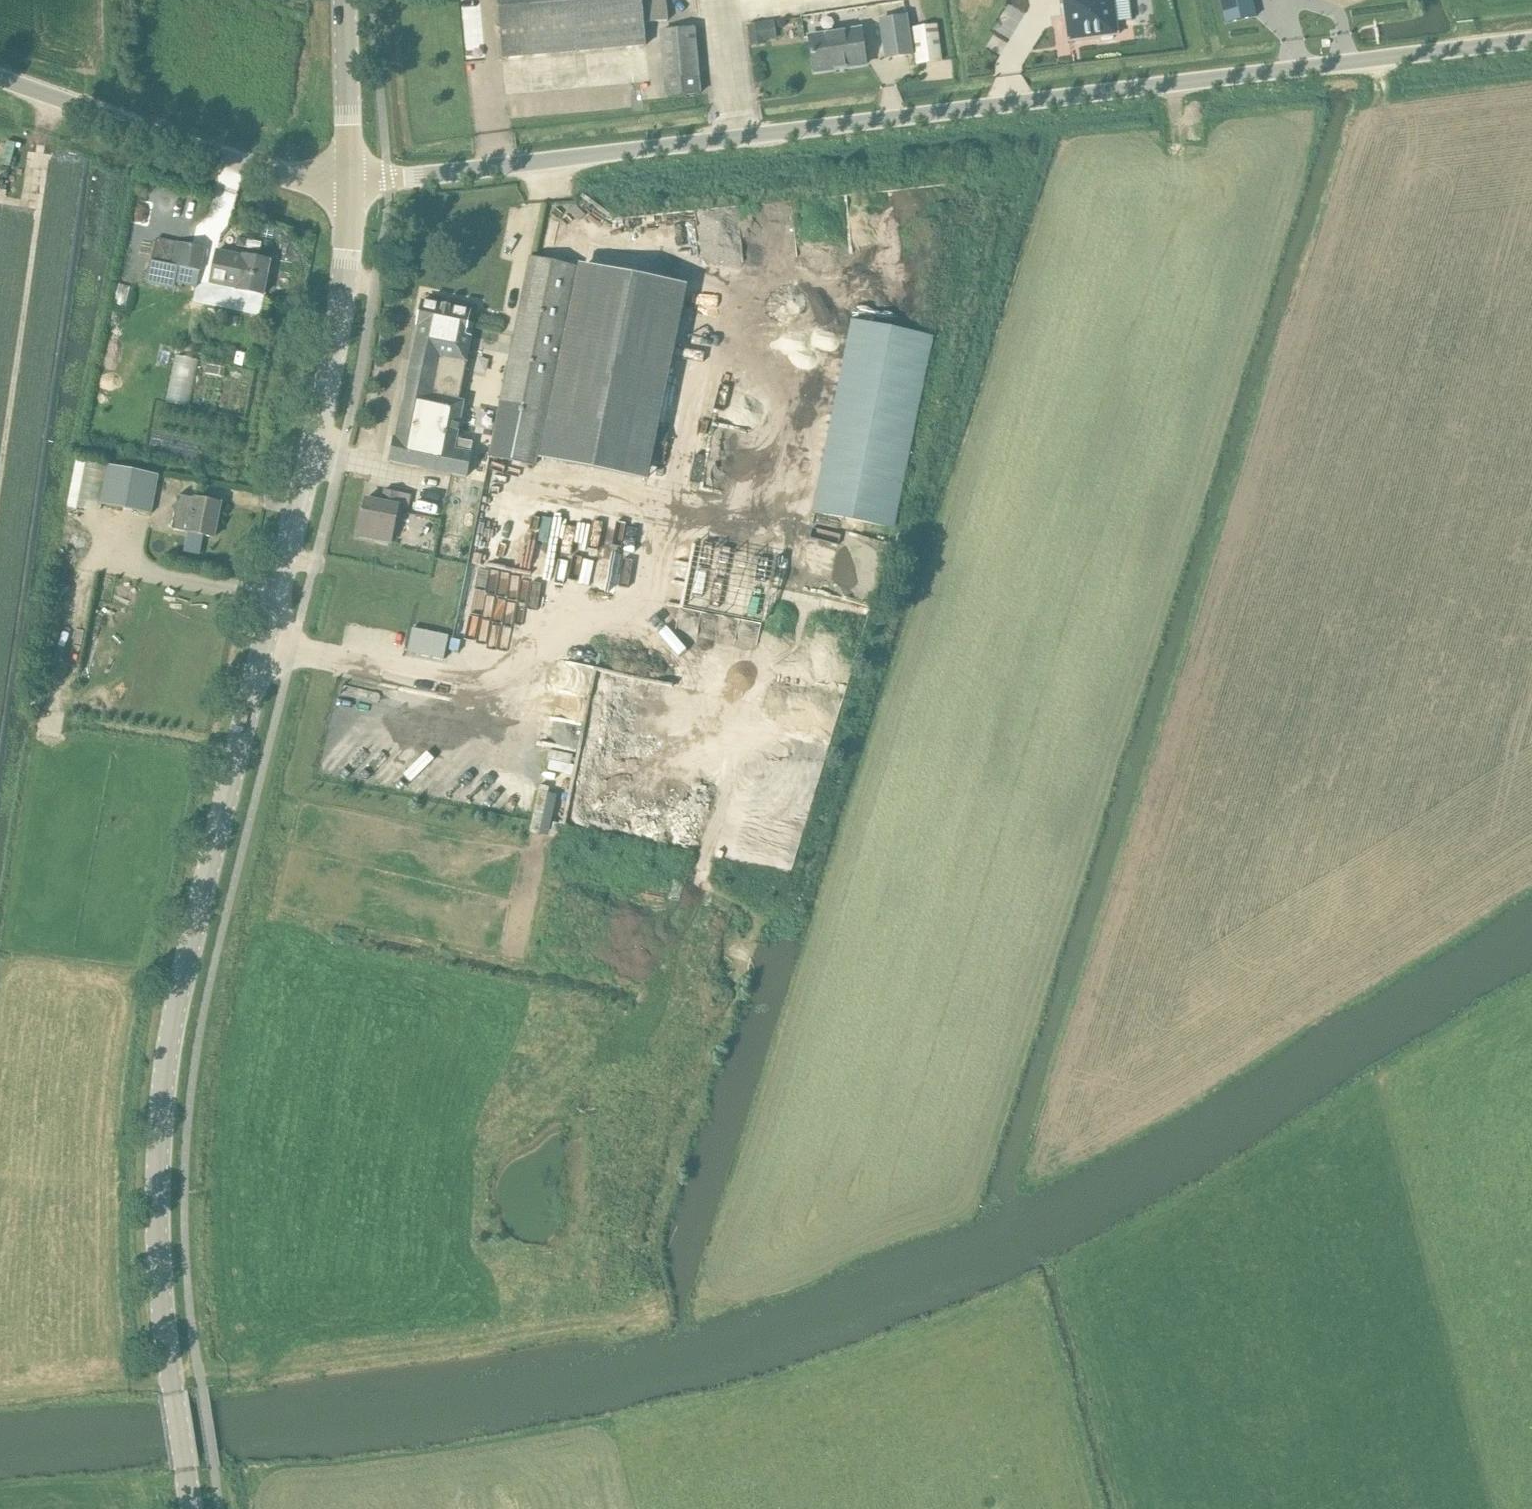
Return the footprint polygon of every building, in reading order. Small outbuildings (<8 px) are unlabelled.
[(502,58),(646,45),(644,23),(668,20),(666,0),(497,0),(502,58)] [(1122,5),(1121,0),(1070,0),(1071,11),(1122,5)] [(1225,24),(1257,16),(1253,0),(1219,0),(1225,24)] [(880,16),(908,13),(907,2),(879,4),(880,16)] [(879,19),(886,59),(914,55),(907,14),(879,19)] [(776,20),(749,23),(752,43),(779,39),(776,20)] [(937,24),(911,27),(916,64),(942,60),(937,24)] [(695,27),(660,30),(665,97),(701,93),(695,27)] [(814,72),(866,64),(860,29),(809,36),(814,72)] [(156,237),(146,284),(172,288),(177,267),(201,271),(206,247),(156,237)] [(211,282),(237,287),(237,288),(264,294),(270,260),(244,255),(244,256),(217,251),(211,282)] [(577,266),(529,255),(488,456),(536,465),(577,266)] [(648,476),(686,287),(687,286),(579,264),(539,458),(647,481),(648,476)] [(417,325),(418,326),(395,436),(394,435),(388,462),(467,478),(472,451),(471,451),(473,441),(457,438),(458,434),(469,436),(470,432),(476,433),(481,402),(465,398),(464,401),(459,400),(475,323),(468,322),(470,310),(422,300),(417,325)] [(934,336),(850,319),(811,512),(895,529),(934,336)] [(168,402),(193,404),(198,356),(173,354),(168,402)] [(152,513),(159,475),(159,474),(128,469),(109,465),(102,503),(152,513)] [(391,541),(398,508),(408,510),(411,495),(383,489),(381,501),(366,498),(358,535),(391,541)] [(507,493),(498,539),(679,571),(673,604),(774,622),(788,543),(507,493)] [(214,536),(221,502),(178,494),(172,528),(214,536)] [(413,515),(412,538),(435,539),(436,516),(413,515)] [(451,521),(446,558),(474,562),(479,524),(451,521)] [(523,581),(516,588),(534,606),(541,599),(523,581)] [(434,641),(398,633),(393,657),(429,665),(434,641)] [(472,737),(473,727),(452,725),(452,735),(472,737)]
